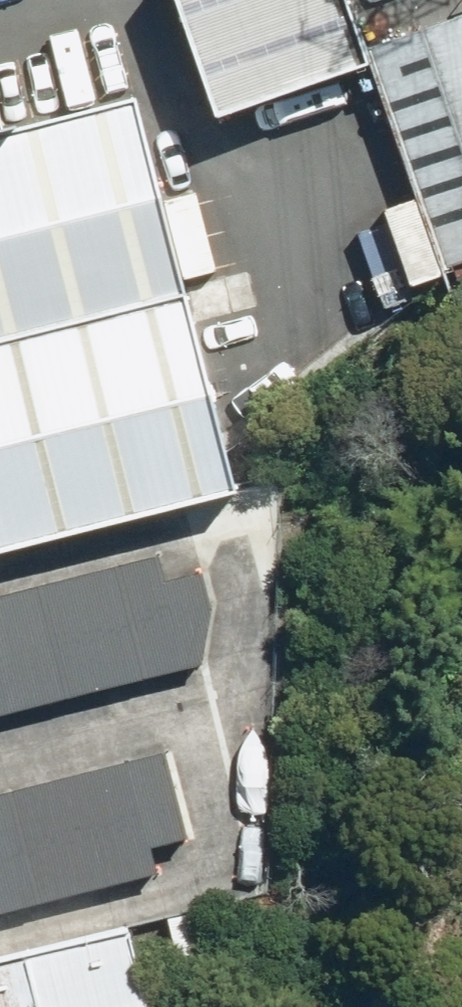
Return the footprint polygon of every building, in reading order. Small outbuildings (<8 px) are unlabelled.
[(353,0),(188,0),(227,112),(374,61),(353,0)] [(372,72),(442,295),(461,288),(461,44),(372,72)] [(21,138),(3,87),(0,88),(0,143),(21,138)] [(182,312),(136,127),(0,160),(0,357),(182,312)] [(182,312),(0,357),(0,562),(230,505),(182,312)] [(204,686),(176,570),(0,613),(0,736),(204,686)] [(174,895),(145,779),(0,814),(0,938),(174,895)] [(24,979),(31,1006),(141,1006),(128,954),(24,979)] [(0,985),(0,1006),(31,1006),(24,979),(0,985)]
